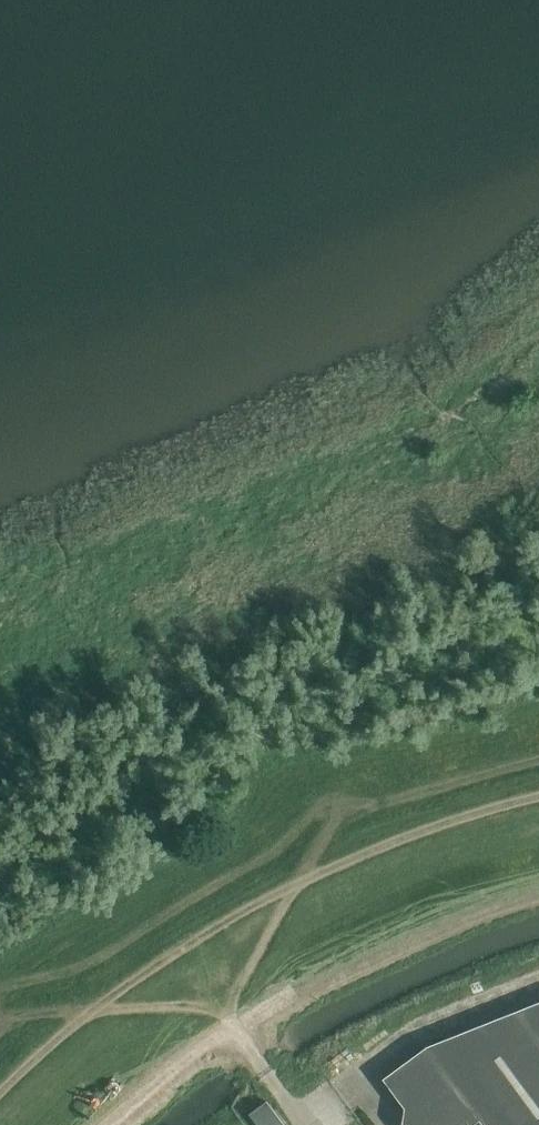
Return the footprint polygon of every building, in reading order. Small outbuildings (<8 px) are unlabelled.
[(429,1046),(385,1079),(419,1124),(475,1124),(481,1120),(485,1124),(538,1124),(538,1003),(429,1046)] [(268,1101),(250,1114),(258,1124),(286,1124),(268,1101)]
